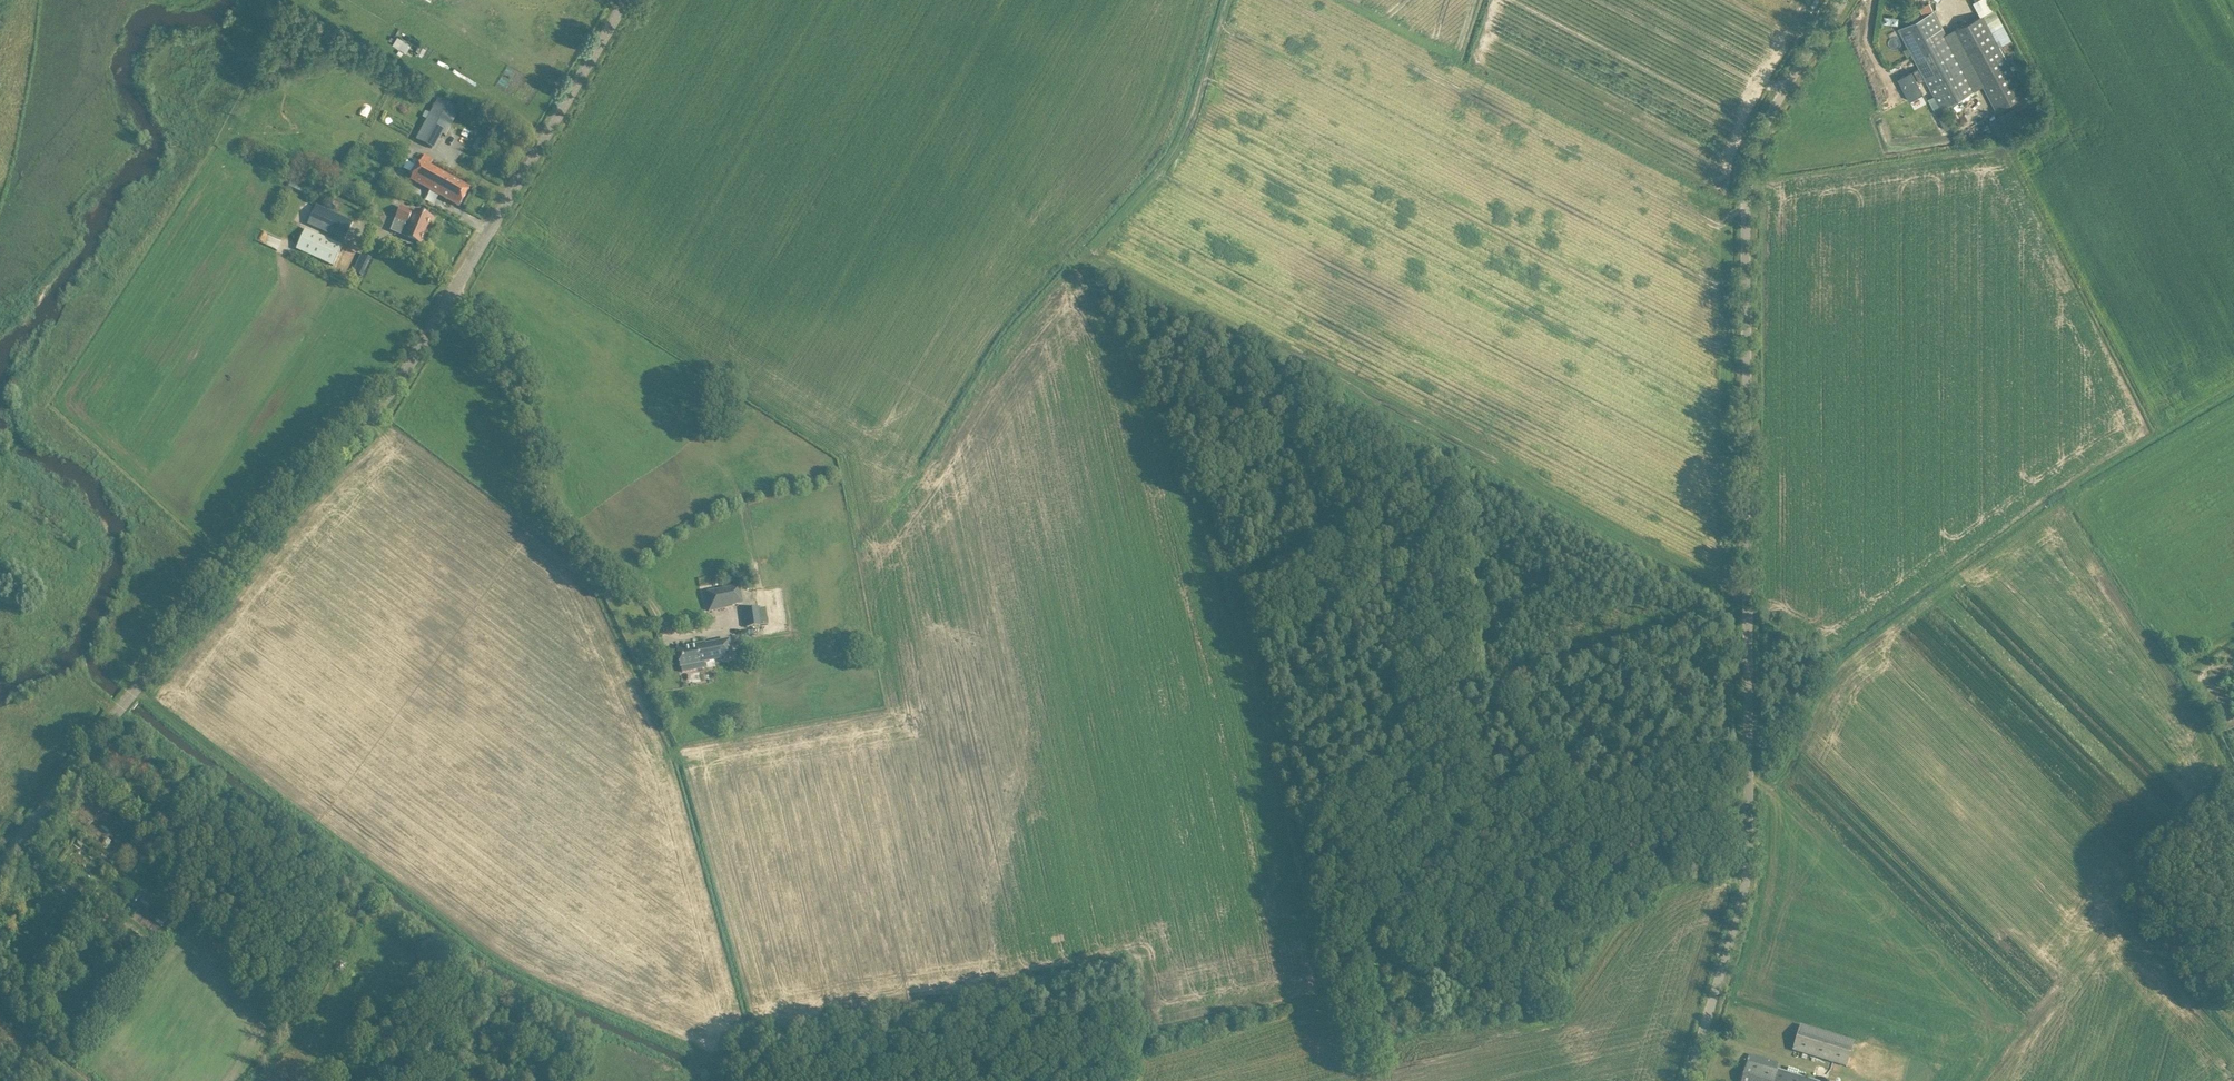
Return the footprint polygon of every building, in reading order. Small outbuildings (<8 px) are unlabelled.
[(1942,109),(1977,91),(1984,88),(1996,110),(2026,94),(2000,46),(2012,39),(1995,7),(1946,33),(1934,10),(1899,29),(1942,109)] [(392,44),(405,52),(410,44),(396,36),(392,44)] [(1899,52),(1885,59),(1897,82),(1911,74),(1899,52)] [(446,136),(460,109),(437,97),(415,139),(435,149),(443,134),(446,136)] [(1999,139),(2010,134),(2008,129),(2020,123),(2012,108),(1989,121),(1999,139)] [(2028,114),(2030,118),(2040,113),(2037,109),(2028,114)] [(1988,128),(1986,124),(1977,129),(1979,133),(1988,128)] [(425,155),(411,180),(459,207),(470,188),(430,166),(433,160),(425,155)] [(345,240),(353,221),(316,205),(307,223),(345,240)] [(433,218),(416,211),(416,212),(400,206),(393,222),(409,229),(405,237),(419,243),(426,228),(429,229),(433,218)] [(305,229),(296,249),(332,266),(342,245),(305,229)] [(354,271),(362,275),(371,257),(362,253),(354,271)] [(742,603),(739,586),(705,593),(709,611),(726,608),(726,606),(742,603)] [(761,625),(758,609),(758,607),(744,609),(747,627),(761,625)] [(705,643),(676,649),(680,667),(732,656),(729,640),(705,645),(705,643)] [(1846,1067),(1854,1040),(1802,1025),(1794,1051),(1846,1067)] [(1748,1061),(1742,1080),(1816,1080),(1748,1061)]
